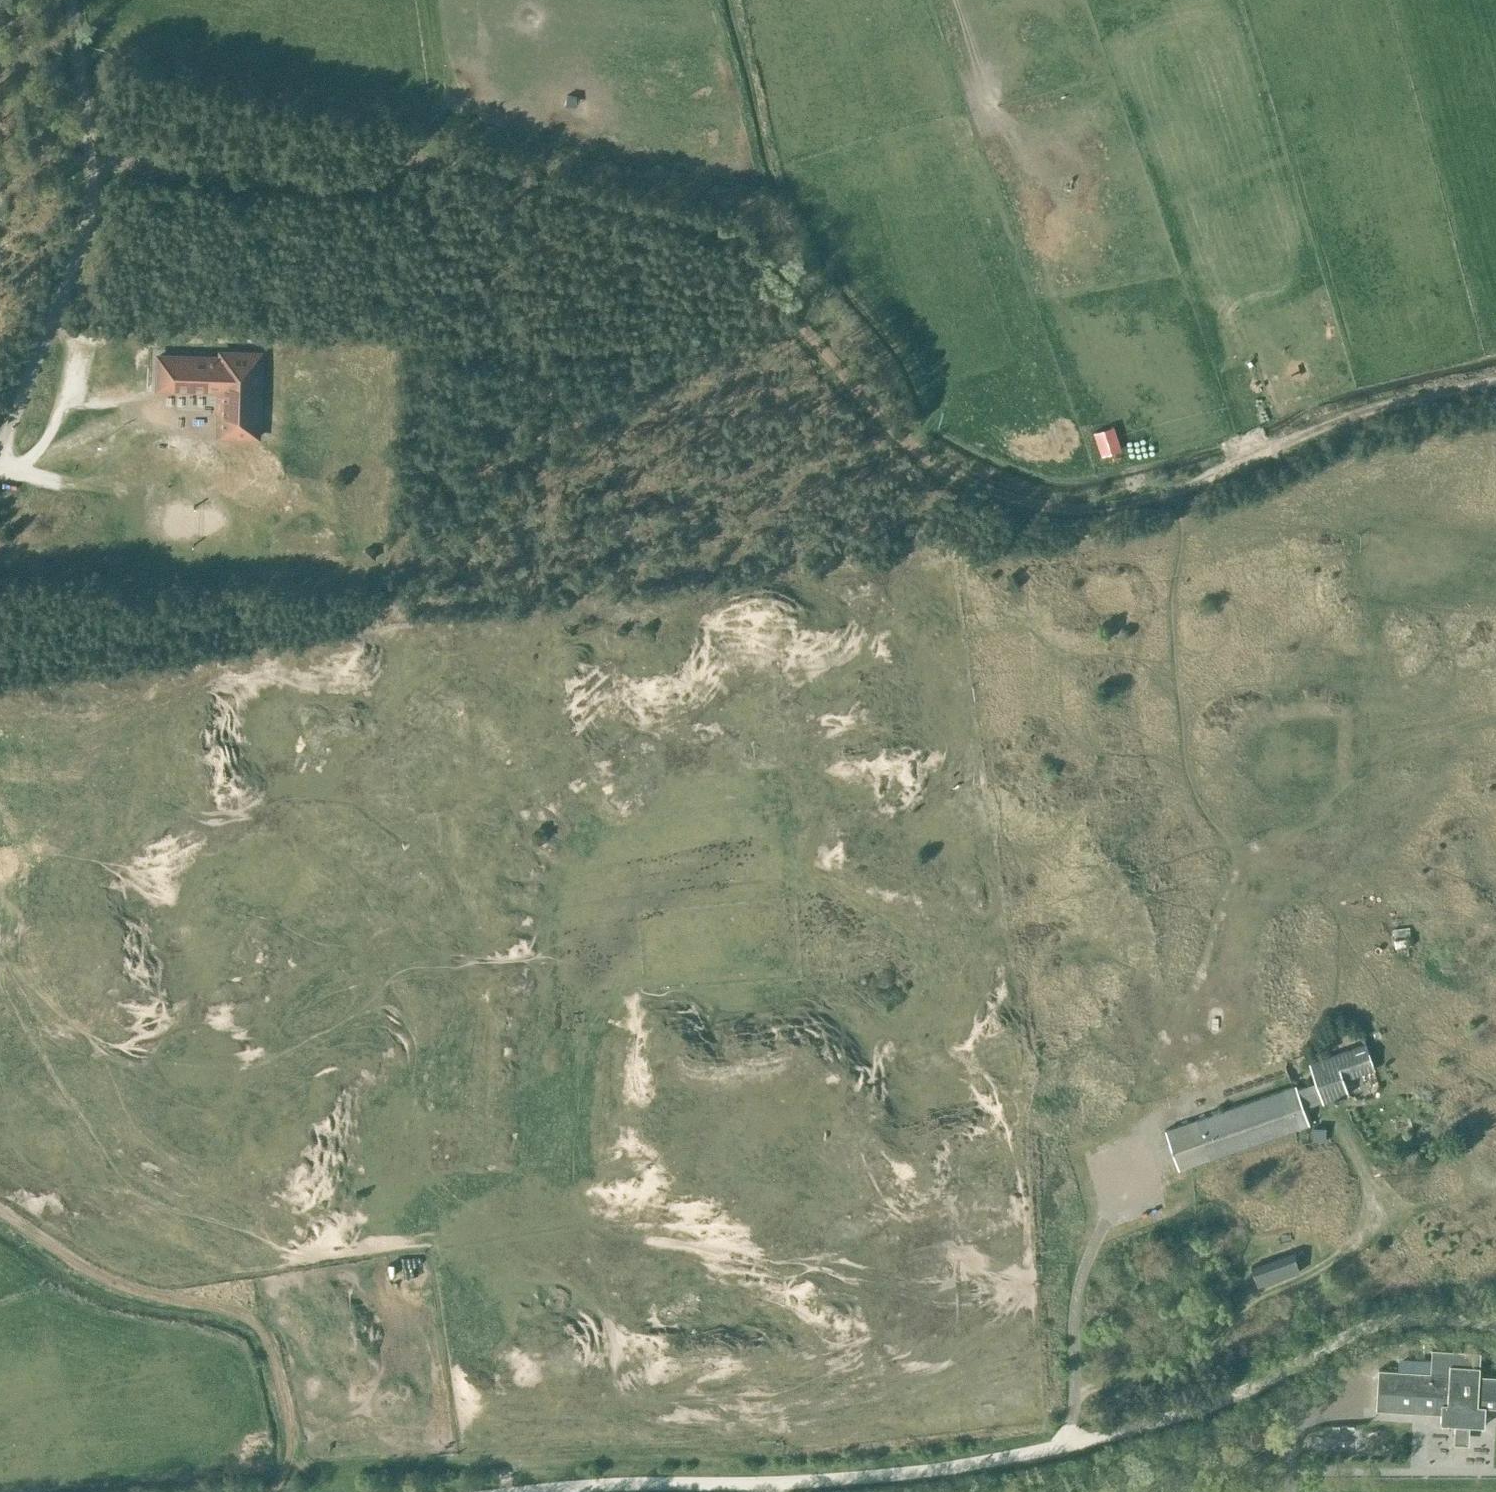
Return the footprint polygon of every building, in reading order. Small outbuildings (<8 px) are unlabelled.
[(260,353),(220,352),(220,357),(158,356),(157,388),(177,389),(178,386),(219,387),(218,436),(258,437),(260,353)] [(1102,455),(1120,449),(1113,426),(1094,433),(1102,455)] [(363,560),(375,559),(374,548),(363,548),(363,560)] [(1411,945),(1410,937),(1394,939),(1395,948),(1411,945)] [(1348,1094),(1343,1079),(1374,1069),(1365,1043),(1309,1063),(1314,1079),(1295,1086),(1295,1085),(1218,1111),(1217,1107),(1210,1109),(1213,1113),(1164,1130),(1178,1169),(1308,1124),(1303,1107),(1321,1100),(1322,1102),(1348,1094)] [(1326,1127),(1312,1127),(1312,1141),(1326,1141),(1326,1127)] [(1254,1263),(1262,1283),(1304,1267),(1296,1247),(1254,1263)] [(1376,1390),(1375,1409),(1440,1413),(1439,1423),(1454,1424),(1453,1434),(1456,1438),(1465,1438),(1468,1434),(1469,1425),(1483,1426),(1484,1406),(1495,1407),(1495,1375),(1478,1374),(1479,1351),(1430,1348),(1429,1371),(1377,1369),(1376,1390)]
